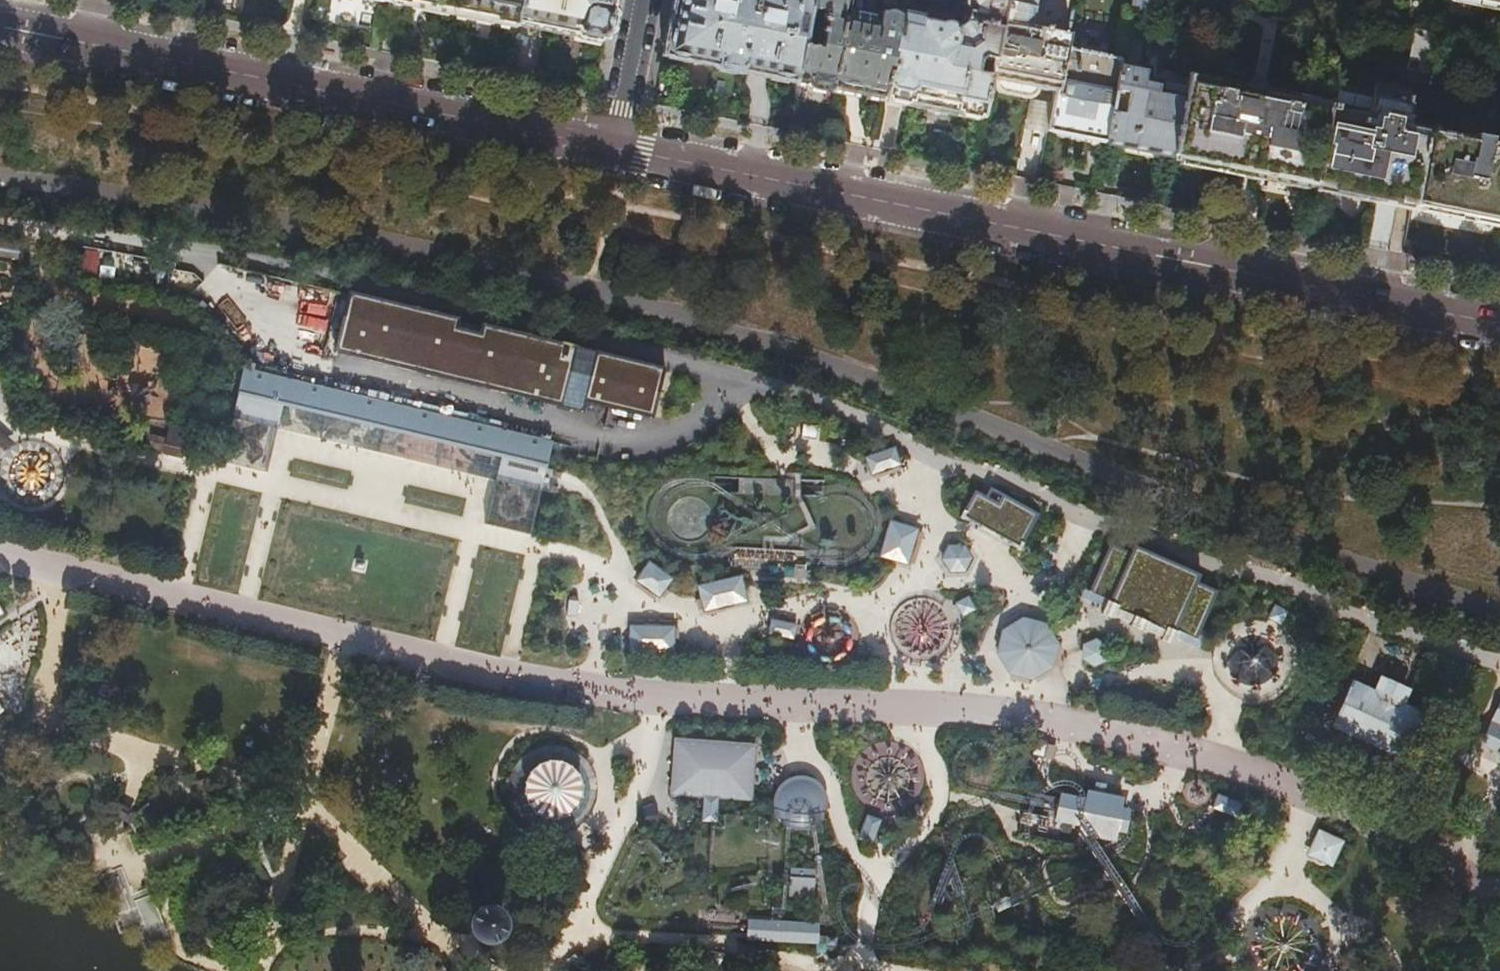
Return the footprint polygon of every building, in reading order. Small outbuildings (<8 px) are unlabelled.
[(387,1),(449,13),(515,26),(516,21),(520,0),(387,0),(387,1)] [(516,21),(552,29),(576,34),(575,38),(600,43),(600,39),(605,40),(613,0),(520,0),(516,21)] [(663,56),(728,69),(793,81),(809,0),(674,0),(663,56)] [(793,81),(841,91),(881,99),(899,12),(899,8),(882,5),(880,13),(877,12),(876,16),(847,11),(849,0),(809,0),(793,81)] [(881,99),(933,109),(979,118),(987,78),(1003,0),(963,0),(962,5),(966,10),(964,20),(953,27),(951,26),(950,25),(948,25),(946,24),(945,24),(942,24),(936,24),(921,21),(921,16),(899,12),(881,99)] [(987,78),(1021,85),(1057,92),(1066,49),(1068,35),(1031,27),(1037,0),(1003,0),(987,78)] [(1131,9),(1162,15),(1165,0),(1132,0),(1131,9)] [(1346,12),(1345,17),(1395,25),(1396,23),(1401,0),(1349,0),(1346,12)] [(1437,73),(1444,34),(1416,30),(1409,68),(1437,73)] [(1066,49),(1057,92),(1050,131),(1079,137),(1104,142),(1120,62),(1120,60),(1105,57),(1105,55),(1079,50),(1079,52),(1066,49)] [(1152,69),(1120,62),(1104,142),(1143,150),(1173,156),(1187,88),(1150,80),(1152,69)] [(1187,88),(1173,156),(1173,157),(1242,171),(1312,185),(1313,182),(1328,105),(1328,103),(1189,75),(1187,88)] [(1328,105),(1313,182),(1331,186),(1330,190),(1357,195),(1373,199),(1374,197),(1396,202),(1397,198),(1413,202),(1426,130),(1404,126),(1411,89),(1375,82),(1367,119),(1334,112),(1335,106),(1328,105)] [(1413,202),(1412,205),(1499,223),(1499,145),(1488,143),(1489,138),(1474,135),(1473,140),(1426,130),(1413,202)] [(19,266),(21,244),(0,241),(0,263),(19,266)] [(138,300),(143,267),(65,254),(59,287),(138,300)] [(571,349),(348,295),(335,349),(558,403),(571,349)] [(595,356),(586,402),(652,415),(661,369),(595,356)] [(522,438),(242,371),(236,395),(283,406),(500,457),(545,468),(551,444),(522,438)] [(231,419),(232,420),(222,459),(266,470),(276,430),(494,479),(494,481),(484,521),(527,533),(538,492),(539,492),(543,478),(545,468),(500,457),(283,406),(236,395),(231,419)] [(187,455),(187,444),(184,444),(186,430),(169,427),(168,441),(164,450),(164,454),(182,458),(182,454),(187,455)] [(9,438),(0,432),(0,452),(9,438)] [(164,450),(168,441),(140,433),(138,444),(164,450)] [(865,456),(871,474),(901,464),(894,446),(865,456)] [(13,492),(50,493),(51,460),(15,459),(13,492)] [(977,494),(964,517),(1019,548),(1037,517),(991,491),(986,499),(977,494)] [(918,528),(890,521),(880,558),(908,565),(918,528)] [(948,545),(940,559),(949,573),(965,572),(973,557),(964,544),(948,545)] [(1111,548),(1089,599),(1171,635),(1174,628),(1195,638),(1215,594),(1195,585),(1200,575),(1138,548),(1134,558),(1111,548)] [(650,562),(638,579),(660,595),(673,578),(650,562)] [(747,578),(704,585),(708,611),(751,604),(747,578)] [(970,620),(957,597),(941,607),(955,629),(970,620)] [(772,617),(767,633),(787,638),(791,623),(772,617)] [(1050,665),(1055,644),(1044,626),(1023,621),(1005,632),(1000,653),(1011,671),(1032,676),(1050,665)] [(678,626),(628,623),(626,652),(677,654),(678,626)] [(1096,637),(1083,644),(1082,660),(1095,668),(1109,660),(1109,645),(1096,637)] [(1335,728),(1342,731),(1394,752),(1404,756),(1419,717),(1397,708),(1402,693),(1382,684),(1375,699),(1351,690),(1335,728)] [(1488,757),(1499,762),(1499,763),(1499,726),(1488,757)] [(1394,752),(1342,731),(1333,755),(1384,776),(1394,752)] [(758,742),(673,735),(669,797),(753,805),(758,742)] [(562,749),(545,749),(531,755),(522,765),(514,783),(516,801),(522,813),(530,822),(547,829),(563,829),(579,822),(591,809),(596,793),(594,776),(587,764),(578,755),(562,749)] [(794,831),(799,832),(805,831),(810,830),(811,829),(815,827),(819,823),(822,819),(825,814),(826,809),(826,803),(825,798),(823,793),(819,788),(815,784),(811,782),(805,780),(800,779),(794,780),(789,781),(784,784),(780,788),(777,792),(775,797),(773,803),(773,808),(774,813),(777,818),(780,823),(784,827),(786,828),(789,829),(794,831)] [(1085,797),(1060,792),(1057,806),(1053,822),(1080,827),(1078,837),(1116,843),(1118,834),(1127,835),(1130,820),(1131,810),(1123,807),(1125,797),(1087,790),(1085,797)] [(154,796),(133,793),(132,802),(150,808),(154,796)] [(1243,805),(1215,794),(1205,820),(1232,831),(1243,805)] [(857,839),(872,844),(881,818),(866,813),(857,839)] [(1333,867),(1345,841),(1318,829),(1306,855),(1333,867)] [(353,852),(341,863),(367,895),(380,884),(353,852)] [(105,870),(111,910),(130,907),(124,867),(105,870)] [(813,898),(814,870),(797,869),(796,877),(789,876),(787,897),(813,898)] [(150,895),(137,899),(146,929),(159,925),(150,895)] [(472,941),(479,942),(481,942),(483,942),(488,940),(490,939),(493,935),(496,928),(496,923),(493,917),(490,913),(486,911),(478,909),(474,910),(468,914),(465,918),(463,925),(464,932),(468,938),(472,941)] [(817,933),(818,924),(747,919),(746,928),(746,939),(817,944),(817,933)]
